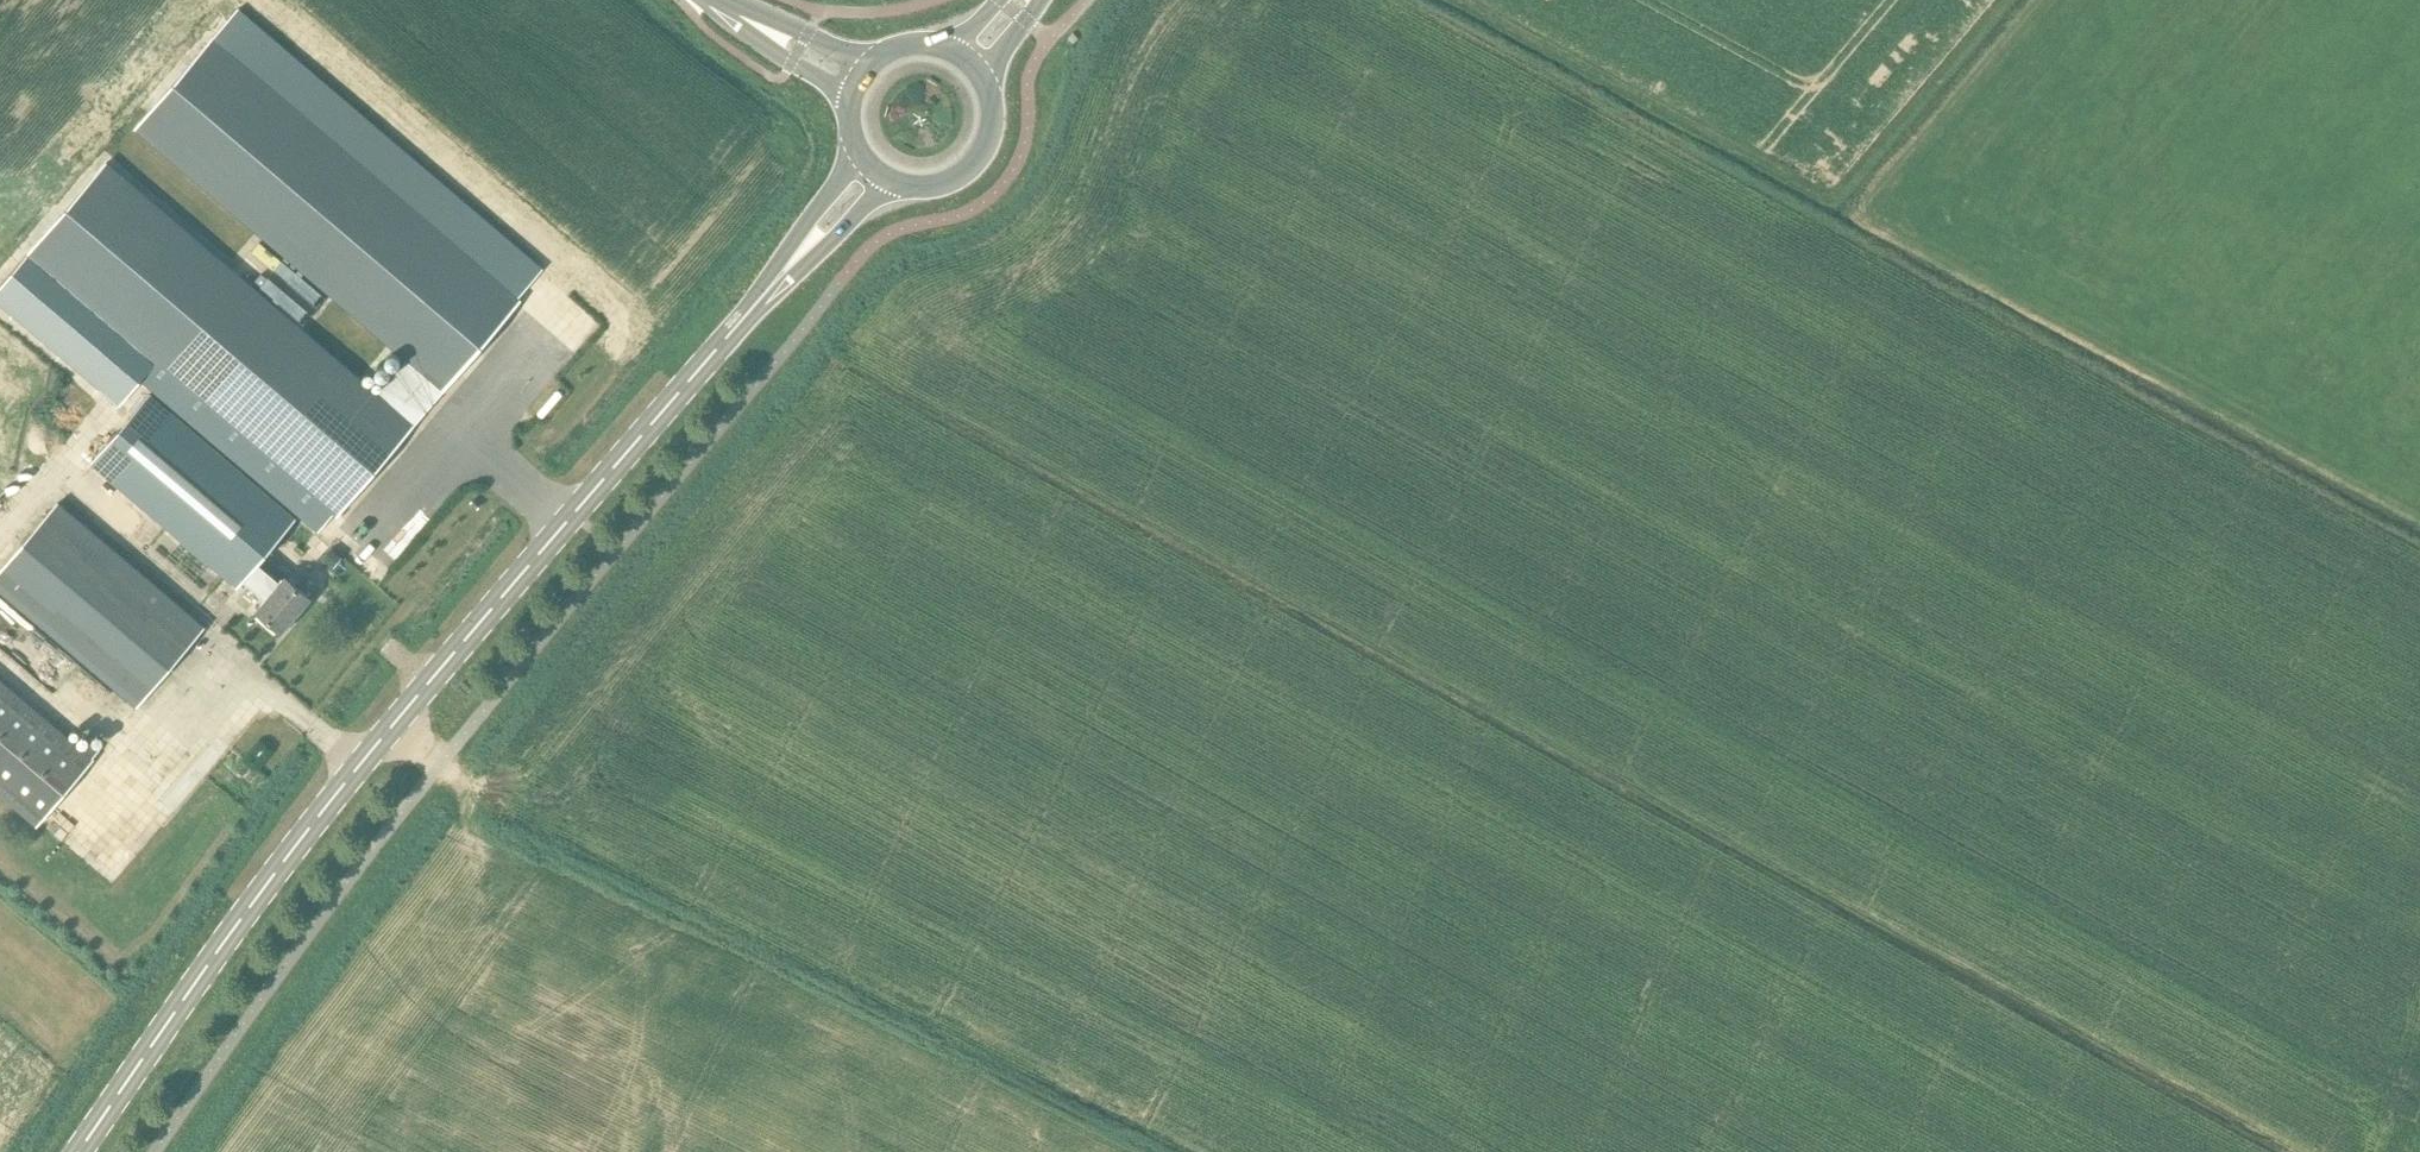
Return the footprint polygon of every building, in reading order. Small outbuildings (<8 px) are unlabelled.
[(213,36),(134,128),(406,360),(392,376),(429,408),(519,302),(522,299),(371,171),(213,36)] [(107,162),(28,254),(146,355),(155,362),(336,517),(429,408),(392,376),(378,392),(107,162)] [(296,519),(278,504),(148,394),(88,464),(237,590),(243,582),(265,601),(257,610),(282,632),(311,598),(285,577),(281,582),(259,563),(296,519)] [(186,612),(58,503),(0,571),(0,589),(138,706),(205,628),(186,612)] [(0,679),(0,795),(37,826),(94,759),(0,679)]
